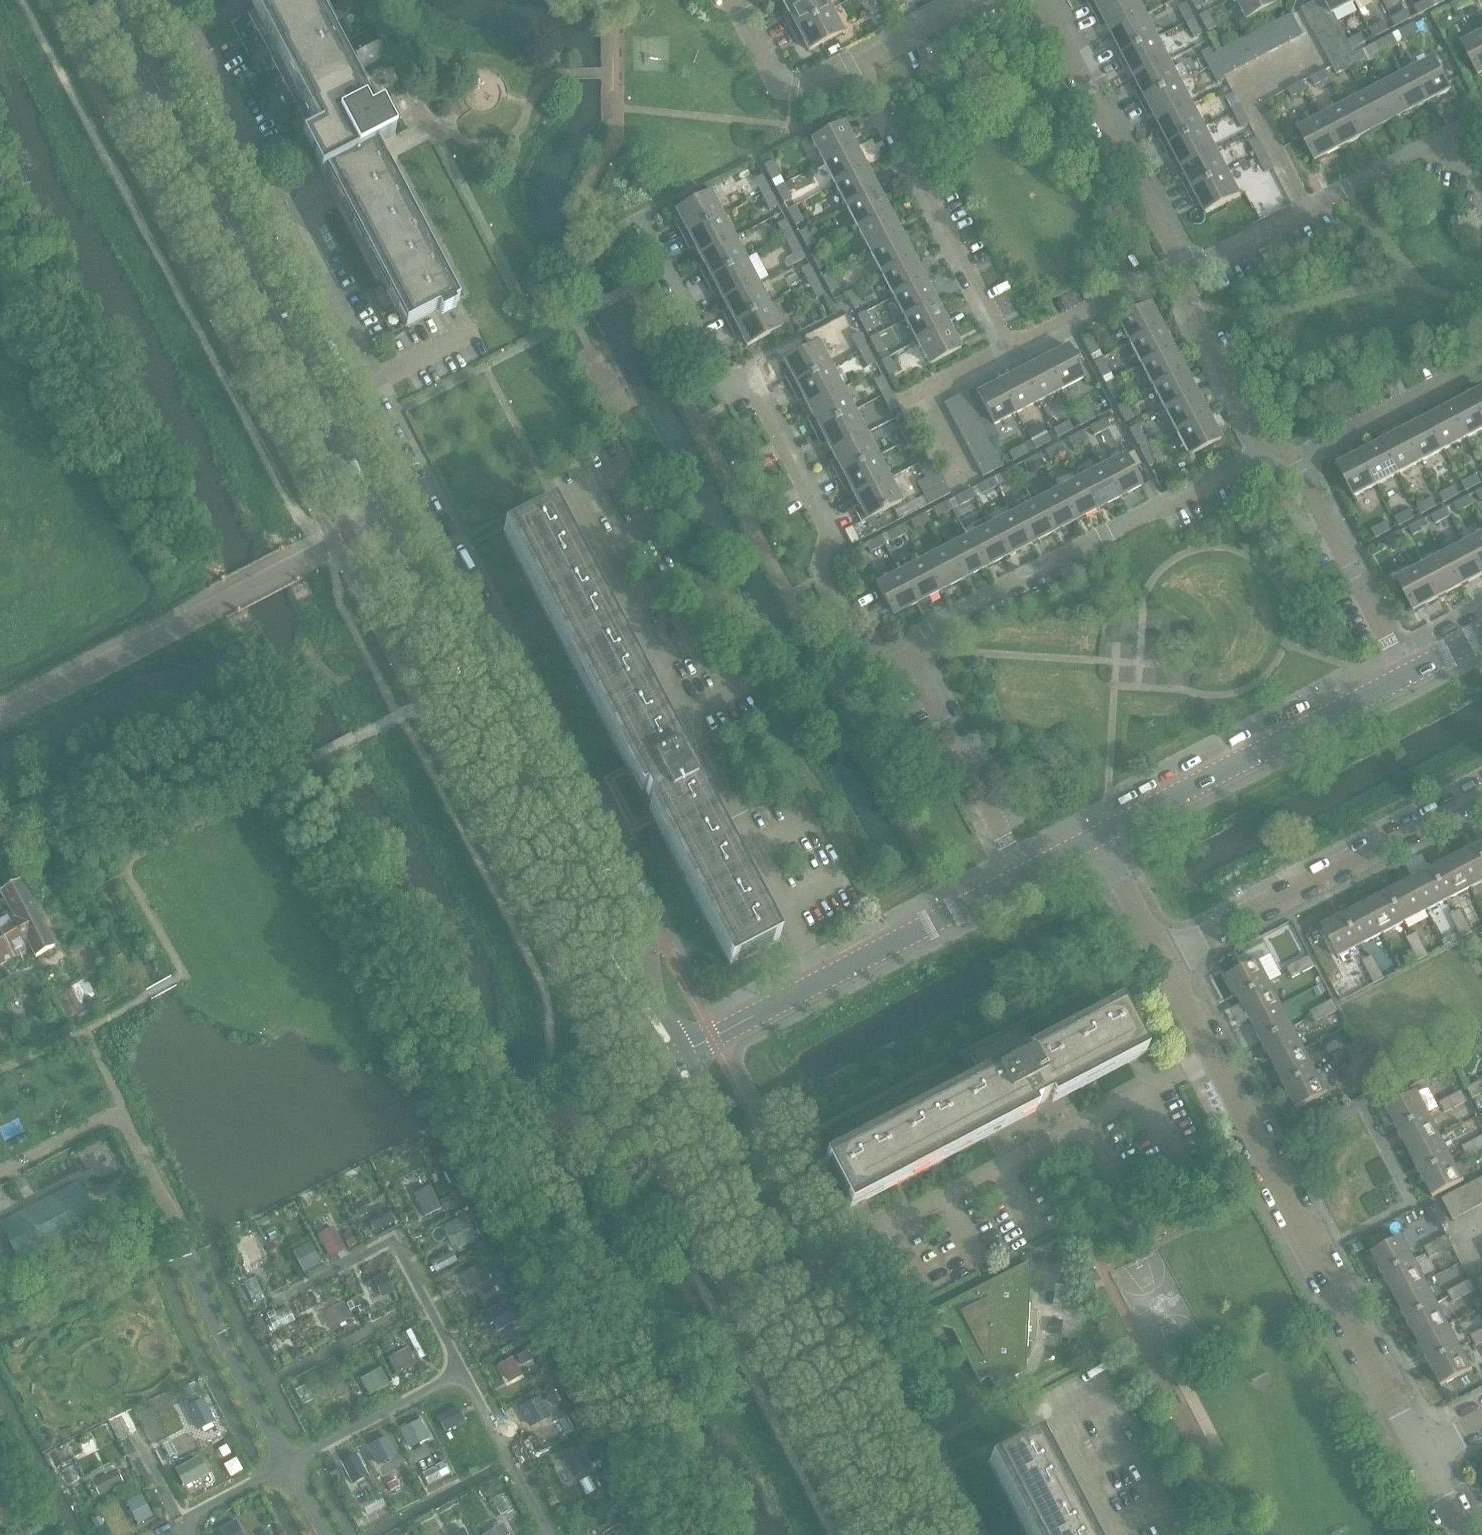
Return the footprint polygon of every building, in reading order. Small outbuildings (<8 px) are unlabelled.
[(388,153),(383,144),(395,139),(382,114),(372,118),(368,108),(375,104),(380,101),(370,83),(365,85),(359,73),(364,71),(363,70),(358,72),(352,60),(357,58),(338,22),(334,25),(327,13),(332,10),(332,9),(326,12),(320,0),(257,0),(261,7),(248,14),(258,32),(263,29),(276,55),(271,58),(289,93),(295,90),(308,116),(303,119),(312,136),(305,140),(302,141),(303,143),(306,142),(311,152),(308,154),(321,177),(324,176),(329,186),(326,188),(330,194),(341,188),(349,204),(343,207),(406,328),(412,325),(463,298),(388,153)] [(820,16),(831,10),(825,0),(798,0),(785,6),(792,19),(786,22),(790,31),(820,16)] [(1121,0),(1094,0),(1095,2),(1089,5),(1094,14),(1121,0)] [(1144,16),(1136,0),(1121,0),(1094,14),(1099,24),(1105,21),(1112,34),(1144,16)] [(1196,8),(1204,5),(1201,0),(1192,0),(1196,8)] [(1256,16),(1279,4),(1277,0),(1236,0),(1247,20),(1256,16)] [(1333,20),(1331,14),(1324,0),(1319,0),(1301,9),(1313,31),(1333,20)] [(1331,14),(1353,2),(1352,0),(1324,0),(1331,14)] [(1433,6),(1430,0),(1427,0),(1414,6),(1418,14),(1433,6)] [(1452,5),(1456,12),(1471,4),(1468,0),(1460,0),(1452,5)] [(1187,23),(1194,19),(1186,4),(1178,8),(1187,23)] [(820,16),(790,31),(796,41),(802,38),(809,52),(843,34),(831,10),(820,16)] [(1396,26),(1410,18),(1406,11),(1392,18),(1396,26)] [(1201,16),(1208,31),(1215,27),(1208,13),(1201,16)] [(1281,20),(1292,41),(1303,36),(1292,14),(1281,20)] [(1117,59),(1156,39),(1144,16),(1112,34),(1118,47),(1112,50),(1117,59)] [(1194,19),(1187,23),(1194,38),(1202,35),(1194,19)] [(1270,26),(1281,47),(1292,41),(1281,20),(1270,26)] [(1333,20),(1313,31),(1317,40),(1338,28),(1333,20)] [(1374,37),(1388,30),(1384,22),(1370,29),(1374,37)] [(1414,23),(1399,31),(1404,39),(1417,32),(1414,23)] [(1258,32),(1270,53),(1281,47),(1270,26),(1258,32)] [(1322,48),(1342,37),(1338,28),(1317,40),(1322,48)] [(1247,37),(1258,59),(1270,53),(1258,32),(1247,37)] [(1461,45),(1478,76),(1481,74),(1481,34),(1461,45)] [(1349,50),(1364,42),(1360,35),(1345,42),(1347,46),(1349,50)] [(1392,35),(1377,43),(1381,50),(1396,43),(1392,35)] [(1236,43),(1247,65),(1258,59),(1247,37),(1236,43)] [(1327,57),(1347,46),(1345,42),(1342,37),(1322,48),(1327,57)] [(1135,79),(1168,61),(1156,39),(1117,59),(1122,69),(1128,66),(1135,79)] [(1224,49),(1236,71),(1247,65),(1236,43),(1224,49)] [(1352,55),(1349,50),(1347,46),(1327,57),(1332,66),(1347,58),(1352,55)] [(1218,64),(1213,55),(1210,49),(1202,53),(1210,69),(1218,64)] [(1213,55),(1218,64),(1225,77),(1236,71),(1224,49),(1213,55)] [(1362,50),(1352,55),(1347,58),(1351,67),(1366,59),(1362,50)] [(1332,66),(1332,67),(1336,74),(1351,67),(1347,58),(1332,66)] [(1411,71),(1428,103),(1451,91),(1434,60),(1411,71)] [(1141,104),(1180,84),(1168,61),(1135,79),(1142,91),(1136,94),(1141,104)] [(1226,79),(1225,77),(1218,64),(1210,69),(1217,83),(1226,79)] [(1325,70),(1310,78),(1314,87),(1330,79),(1325,70)] [(1389,83),(1405,114),(1428,103),(1411,71),(1389,83)] [(1303,82),(1288,90),(1292,99),(1307,91),(1303,82)] [(1366,95),(1383,126),(1405,114),(1389,83),(1366,95)] [(1159,124),(1192,106),(1180,84),(1141,104),(1146,114),(1152,111),(1159,124)] [(1233,114),(1242,109),(1234,94),(1225,99),(1233,114)] [(1344,107),(1360,138),(1383,126),(1366,95),(1344,107)] [(1164,150),(1204,129),(1192,106),(1159,124),(1166,137),(1159,140),(1164,150)] [(1321,118),(1338,150),(1360,138),(1344,107),(1321,118)] [(1242,109),(1233,114),(1241,129),(1249,124),(1242,109)] [(1338,150),(1321,118),(1299,130),(1315,162),(1338,150)] [(823,163),(855,147),(843,124),(812,140),(823,163)] [(1182,169),(1216,151),(1204,129),(1164,150),(1169,159),(1176,156),(1182,169)] [(1256,159),(1265,154),(1257,139),(1248,144),(1256,159)] [(855,147),(823,163),(835,185),(867,169),(855,147)] [(1188,195),(1228,174),(1216,151),(1182,169),(1189,181),(1183,185),(1188,195)] [(1265,154),(1256,159),(1264,174),(1273,169),(1265,154)] [(764,166),(772,181),(780,176),(772,162),(764,166)] [(867,169),(835,185),(847,208),(878,192),(867,169)] [(1228,174),(1188,195),(1193,204),(1199,200),(1206,214),(1240,196),(1228,174)] [(762,195),(770,191),(762,176),(755,180),(762,195)] [(776,188),(784,204),(792,200),(784,184),(776,188)] [(770,191),(762,195),(770,211),(778,206),(770,191)] [(878,192),(847,208),(859,231),(890,214),(878,192)] [(682,237),(722,216),(710,193),(676,211),(683,225),(677,228),(682,237)] [(788,211),(796,226),(803,222),(796,207),(788,211)] [(890,214),(859,231),(870,253),(902,237),(890,214)] [(700,256),(734,239),(722,216),(682,237),(687,247),(693,244),(700,256)] [(786,240),(794,236),(786,221),(778,225),(786,240)] [(800,233),(807,247),(815,244),(808,229),(800,233)] [(794,236),(786,240),(793,255),(802,251),(794,236)] [(902,237),(870,253),(882,276),(914,259),(902,237)] [(734,239),(700,256),(706,269),(700,273),(705,282),(746,261),(734,239)] [(811,255),(819,270),(827,266),(819,251),(811,255)] [(882,276),(896,301),(927,285),(914,259),(882,276)] [(746,261),(705,282),(710,292),(716,289),(723,302),(758,284),(746,261)] [(809,285),(817,281),(809,266),(802,270),(809,285)] [(823,278),(831,293),(839,289),(831,274),(823,278)] [(817,281),(809,285),(817,300),(825,296),(817,281)] [(758,284),(723,302),(730,314),(724,317),(729,328),(769,306),(758,284)] [(910,329),(941,312),(927,285),(896,301),(910,329)] [(847,294),(855,310),(863,306),(855,290),(847,294)] [(1130,344),(1161,327),(1150,305),(1118,321),(1130,344)] [(769,306),(729,328),(734,337),(740,333),(747,347),(781,329),(769,306)] [(920,347),(951,331),(941,312),(910,329),(920,347)] [(859,317),(866,331),(874,327),(867,313),(859,317)] [(1161,327),(1130,344),(1142,366),(1173,350),(1161,327)] [(951,331),(920,347),(929,366),(961,350),(951,331)] [(859,352),(867,348),(859,333),(852,336),(859,352)] [(870,339),(878,354),(886,350),(878,335),(870,339)] [(1083,341),(1091,356),(1099,352),(1091,337),(1083,341)] [(790,388),(830,367),(818,344),(784,362),(791,376),(785,379),(790,388)] [(1046,359),(1062,391),(1084,379),(1068,347),(1046,359)] [(867,348),(859,352),(867,367),(875,363),(867,348)] [(1173,350),(1142,366),(1154,389),(1185,372),(1173,350)] [(881,362),(889,377),(897,373),(889,358),(881,362)] [(1062,391),(1046,359),(1023,371),(1039,402),(1062,391)] [(1095,364),(1102,378),(1110,374),(1103,359),(1095,364)] [(830,367),(790,388),(795,398),(801,395),(808,407),(842,389),(830,367)] [(1039,402),(1023,371),(1001,382),(1017,414),(1039,402)] [(1185,372),(1154,389),(1165,411),(1197,395),(1185,372)] [(882,397),(891,393),(883,378),(874,382),(882,397)] [(1017,414),(1001,382),(977,395),(994,426),(1017,414)] [(1106,386),(1114,400),(1122,396),(1114,382),(1106,386)] [(842,389),(808,407),(815,420),(808,424),(813,433),(854,412),(842,389)] [(1481,411),(1481,390),(1473,395),(1481,411)] [(891,393),(882,397),(890,412),(899,408),(891,393)] [(950,415),(971,404),(970,401),(966,393),(944,404),(950,415)] [(1197,395),(1165,411),(1177,434),(1209,418),(1197,395)] [(1467,438),(1481,430),(1481,411),(1473,395),(1451,407),(1467,438)] [(978,396),(970,401),(971,404),(977,414),(981,422),(989,418),(978,396)] [(955,425),(977,414),(971,404),(950,415),(955,425)] [(1118,408),(1125,423),(1134,418),(1126,404),(1118,408)] [(1428,419),(1444,450),(1467,438),(1451,407),(1428,419)] [(1081,427),(1096,419),(1091,411),(1077,418),(1081,427)] [(854,412),(813,433),(819,443),(825,439),(831,452),(866,435),(854,412)] [(961,436),(982,425),(981,422),(977,414),(955,425),(961,436)] [(1209,418),(1177,434),(1189,457),(1221,440),(1209,418)] [(1405,430),(1422,461),(1444,450),(1428,419),(1405,430)] [(1108,420),(1092,428),(1096,437),(1112,429),(1108,420)] [(906,443),(914,438),(906,423),(898,427),(906,443)] [(1059,438),(1073,431),(1068,423),(1055,430),(1059,438)] [(966,446),(988,435),(982,425),(961,436),(966,446)] [(1130,431),(1137,445),(1146,441),(1138,426),(1130,431)] [(1383,442),(1399,473),(1422,461),(1405,430),(1383,442)] [(1085,432),(1069,440),(1074,448),(1089,440),(1085,432)] [(1036,450),(1051,442),(1047,434),(1032,442),(1036,450)] [(866,435),(831,452),(838,466),(832,469),(837,478),(877,457),(866,435)] [(972,457),(993,446),(988,435),(966,446),(972,457)] [(914,438),(906,443),(914,458),(922,453),(914,438)] [(1360,454),(1377,485),(1399,473),(1383,442),(1360,454)] [(1063,443),(1048,451),(1052,460),(1068,451),(1063,443)] [(977,467),(998,456),(993,446),(972,457),(977,467)] [(1014,461),(1029,454),(1025,446),(1010,454),(1014,461)] [(1141,452),(1149,468),(1157,463),(1149,448),(1141,452)] [(1377,485),(1360,454),(1338,466),(1354,497),(1377,485)] [(1041,455),(1025,463),(1030,471),(1045,463),(1041,455)] [(983,478),(1004,467),(998,456),(977,467),(983,478)] [(877,457),(837,478),(842,488),(848,485),(855,498),(889,480),(877,457)] [(1102,469),(1118,499),(1141,487),(1125,457),(1102,469)] [(925,480),(934,476),(926,460),(917,465),(925,480)] [(1018,467),(1002,475),(1007,483),(1022,475),(1018,467)] [(1080,480),(1096,511),(1118,499),(1102,469),(1080,480)] [(934,476),(925,480),(919,483),(925,494),(945,484),(939,473),(934,476)] [(1467,491),(1481,484),(1477,477),(1463,484),(1467,491)] [(996,478),(980,486),(985,495),(1000,487),(996,478)] [(889,480),(855,498),(862,510),(856,513),(861,524),(901,502),(889,480)] [(1057,492),(1073,523),(1096,511),(1080,480),(1057,492)] [(930,505),(950,494),(945,484),(925,494),(930,505)] [(1445,503),(1459,495),(1455,488),(1441,495),(1445,503)] [(972,490),(957,498),(961,507),(977,499),(972,490)] [(1035,503),(1051,534),(1073,523),(1057,492),(1035,503)] [(1469,497),(1453,505),(1457,513),(1473,505),(1469,497)] [(1422,514),(1437,507),(1433,499),(1418,507),(1422,514)] [(950,502),(935,510),(939,518),(955,510),(950,502)] [(1012,515),(1028,546),(1051,534),(1035,503),(1012,515)] [(779,940),(682,753),(553,507),(549,509),(548,509),(508,530),(504,533),(628,770),(608,781),(633,830),(654,820),(730,966),(734,963),(735,964),(763,949),(770,946),(775,943),(775,942),(779,940)] [(1447,509),(1431,517),(1436,525),(1451,517),(1447,509)] [(1399,526),(1414,518),(1410,511),(1395,518),(1399,526)] [(928,513),(912,522),(917,530),(932,522),(928,513)] [(989,527),(1006,558),(1028,546),(1012,515),(989,527)] [(1424,520),(1409,528),(1413,536),(1428,528),(1424,520)] [(1377,538),(1392,530),(1387,522),(1372,530),(1377,538)] [(905,525),(890,533),(894,542),(910,534),(905,525)] [(967,538),(983,570),(1006,558),(989,527),(967,538)] [(1402,532),(1387,540),(1391,547),(1406,540),(1402,532)] [(1465,545),(1481,576),(1481,575),(1481,536),(1465,545)] [(883,537),(867,545),(872,553),(887,545),(883,537)] [(944,550),(961,581),(983,570),(967,538),(944,550)] [(1465,545),(1443,556),(1459,588),(1481,576),(1465,545)] [(922,561),(938,593),(961,581),(944,550),(922,561)] [(1443,556),(1420,568),(1436,599),(1459,588),(1443,556)] [(938,593),(922,561),(905,570),(899,573),(916,605),(938,593)] [(1420,568),(1398,580),(1414,611),(1436,599),(1420,568)] [(899,573),(877,585),(886,602),(893,617),(916,605),(899,573)] [(893,617),(886,602),(862,615),(870,629),(893,617)] [(906,768),(901,757),(894,761),(900,771),(906,768)] [(1477,846),(1455,858),(1471,889),(1481,883),(1481,856),(1477,846)] [(1471,889),(1455,858),(1433,869),(1449,901),(1471,889)] [(1449,901),(1433,869),(1411,881),(1427,912),(1449,901)] [(1427,912),(1411,881),(1389,892),(1405,924),(1427,912)] [(0,892),(11,912),(31,948),(36,958),(54,948),(19,882),(0,892)] [(1405,924),(1389,892),(1367,904),(1383,935),(1405,924)] [(1383,935),(1367,904),(1345,915),(1361,947),(1383,935)] [(1457,926),(1466,921),(1460,911),(1451,915),(1457,926)] [(11,912),(0,918),(0,965),(31,948),(11,912)] [(1361,947),(1345,915),(1322,927),(1339,958),(1361,947)] [(1466,921),(1457,926),(1463,937),(1472,932),(1466,921)] [(1413,949),(1422,945),(1417,933),(1407,938),(1413,949)] [(1422,945),(1413,949),(1419,961),(1428,956),(1422,945)] [(1369,972),(1379,967),(1373,956),(1364,962),(1369,972)] [(1299,963),(1304,972),(1315,966),(1310,957),(1299,963)] [(1239,999),(1270,983),(1258,961),(1227,977),(1239,999)] [(1304,972),(1299,963),(1288,968),(1293,978),(1304,972)] [(1379,967),(1369,972),(1375,983),(1385,978),(1379,967)] [(1247,1016),(1250,1021),(1281,1005),(1270,983),(1239,999),(1243,1006),(1247,1016)] [(1321,984),(1313,989),(1317,996),(1325,992),(1321,984)] [(1322,1006),(1327,1016),(1338,1010),(1333,1000),(1322,1006)] [(1294,1029),(1287,1016),(1281,1005),(1250,1021),(1263,1045),(1294,1029)] [(1327,1016),(1322,1006),(1311,1011),(1317,1022),(1327,1016)] [(847,1207),(1143,1051),(1122,1011),(1121,1011),(1119,1007),(1035,1051),(1024,1030),(975,1056),(986,1076),(824,1161),(826,1165),(825,1166),(847,1207)] [(1305,1050),(1294,1029),(1263,1045),(1274,1066),(1305,1050)] [(1345,1049),(1350,1059),(1361,1053),(1356,1044),(1345,1049)] [(1350,1059),(1345,1049),(1334,1055),(1340,1065),(1350,1059)] [(1316,1072),(1305,1050),(1274,1066),(1285,1088),(1316,1072)] [(1297,1110),(1328,1094),(1316,1072),(1285,1088),(1297,1110)] [(1479,1082),(1468,1088),(1473,1098),(1481,1093),(1481,1088),(1479,1082)] [(1451,1097),(1456,1107),(1467,1101),(1461,1091),(1451,1097)] [(1398,1131),(1428,1115),(1416,1093),(1386,1108),(1398,1131)] [(1456,1107),(1451,1097),(1439,1102),(1445,1112),(1456,1107)] [(1440,1137),(1428,1115),(1398,1131),(1410,1153),(1440,1137)] [(1479,1151),(1481,1149),(1481,1136),(1473,1140),(1479,1151)] [(1452,1159),(1440,1137),(1410,1153),(1421,1175),(1452,1159)] [(1479,1151),(1473,1140),(1462,1146),(1468,1156),(1479,1151)] [(1452,1159),(1421,1175),(1433,1198),(1463,1182),(1452,1159)] [(1473,1183),(1481,1200),(1481,1178),(1473,1183)] [(1481,1206),(1481,1200),(1473,1183),(1462,1188),(1474,1210),(1481,1206)] [(98,1222),(83,1193),(79,1186),(2,1226),(22,1263),(98,1222)] [(430,1188),(414,1195),(421,1209),(436,1202),(430,1188)] [(1462,1188),(1452,1194),(1463,1215),(1474,1210),(1462,1188)] [(1442,1199),(1453,1221),(1463,1215),(1452,1194),(1442,1199)] [(454,1210),(448,1199),(440,1203),(446,1214),(454,1210)] [(367,1215),(361,1203),(353,1207),(360,1219),(367,1215)] [(366,1219),(373,1233),(393,1222),(386,1209),(366,1219)] [(460,1219),(445,1228),(456,1249),(472,1241),(460,1219)] [(273,1229),(267,1232),(271,1241),(277,1238),(273,1229)] [(333,1229),(316,1237),(328,1259),(344,1250),(333,1229)] [(357,1246),(351,1234),(343,1238),(349,1250),(357,1246)] [(1452,1246),(1447,1236),(1436,1241),(1441,1252),(1452,1246)] [(265,1258),(255,1237),(239,1245),(249,1266),(265,1258)] [(1414,1260),(1403,1237),(1372,1253),(1383,1276),(1414,1260)] [(1441,1252),(1436,1241),(1424,1247),(1429,1258),(1441,1252)] [(1360,1244),(1353,1247),(1356,1254),(1364,1250),(1360,1244)] [(294,1262),(301,1274),(319,1264),(313,1252),(294,1262)] [(452,1252),(432,1263),(436,1272),(457,1261),(452,1252)] [(1426,1282),(1414,1260),(1383,1276),(1395,1298),(1426,1282)] [(1026,1264),(990,1282),(925,1316),(925,1317),(925,1322),(943,1323),(948,1321),(952,1329),(980,1383),(990,1378),(995,1386),(993,1387),(994,1388),(1019,1375),(1020,1361),(1026,1361),(1029,1292),(1023,1292),(1024,1271),(1022,1267),(1026,1265),(1026,1264)] [(481,1265),(462,1276),(470,1291),(489,1281),(481,1265)] [(394,1293),(386,1276),(373,1282),(380,1299),(394,1293)] [(256,1279),(245,1284),(255,1304),(265,1299),(256,1279)] [(1475,1291),(1470,1280),(1459,1286),(1464,1296),(1475,1291)] [(1437,1304),(1426,1282),(1395,1298),(1406,1320),(1437,1304)] [(1464,1296),(1459,1286),(1448,1292),(1453,1302),(1464,1296)] [(487,1302),(498,1296),(494,1288),(483,1294),(487,1302)] [(362,1307),(359,1309),(360,1313),(364,1311),(365,1315),(372,1312),(367,1302),(361,1305),(362,1307)] [(349,1320),(341,1304),(321,1315),(329,1331),(349,1320)] [(1449,1326),(1437,1304),(1406,1320),(1418,1342),(1449,1326)] [(512,1319),(505,1307),(493,1314),(500,1326),(512,1319)] [(289,1311),(269,1321),(275,1333),(295,1322),(289,1311)] [(1062,1322),(1051,1322),(1050,1322),(1050,1334),(1062,1334),(1062,1322)] [(1461,1348),(1449,1326),(1418,1342),(1429,1364),(1461,1348)] [(524,1337),(519,1327),(509,1333),(514,1342),(524,1337)] [(415,1328),(406,1332),(420,1359),(429,1355),(415,1328)] [(1471,1335),(1476,1345),(1481,1342),(1481,1330),(1471,1335)] [(1472,1370),(1461,1348),(1429,1364),(1441,1386),(1472,1370)] [(414,1366),(406,1350),(387,1360),(395,1376),(414,1366)] [(532,1361),(527,1352),(517,1357),(522,1366),(532,1361)] [(521,1373),(513,1359),(500,1366),(508,1380),(521,1373)] [(389,1385),(380,1369),(359,1380),(368,1396),(389,1385)] [(995,1387),(999,1396),(1018,1386),(1018,1385),(1014,1377),(1010,1380),(995,1387)] [(200,1393),(195,1383),(181,1390),(186,1400),(200,1393)] [(305,1386),(296,1391),(304,1405),(312,1401),(305,1386)] [(561,1402),(555,1391),(548,1395),(554,1405),(561,1402)] [(549,1417),(539,1400),(522,1409),(531,1427),(549,1417)] [(202,1401),(185,1409),(196,1431),(213,1423),(202,1401)] [(465,1420),(458,1407),(439,1417),(446,1430),(465,1420)] [(418,1422),(399,1432),(408,1450),(427,1440),(418,1422)] [(192,1435),(167,1447),(172,1457),(196,1445),(192,1435)] [(1039,1436),(1034,1439),(1034,1438),(993,1459),(994,1460),(989,1462),(1027,1534),(1090,1534),(1039,1436)] [(387,1438),(367,1448),(376,1465),(396,1455),(387,1438)] [(578,1449),(561,1457),(571,1477),(588,1468),(578,1449)] [(356,1455),(340,1464),(352,1485),(367,1477),(356,1455)] [(210,1476),(201,1459),(177,1472),(187,1489),(210,1476)] [(444,1463),(422,1475),(428,1486),(450,1475),(444,1463)] [(100,1495),(124,1482),(117,1470),(93,1482),(100,1495)] [(592,1476),(582,1482),(589,1495),(600,1489),(592,1476)] [(503,1495),(492,1501),(500,1516),(511,1511),(503,1495)] [(380,1496),(362,1506),(367,1515),(385,1506),(380,1496)] [(140,1497),(125,1505),(136,1525),(151,1517),(140,1497)] [(103,1525),(99,1517),(93,1521),(97,1528),(103,1525)] [(237,1522),(221,1530),(223,1534),(244,1534),(237,1522)] [(503,1527),(489,1534),(508,1534),(503,1527)]
